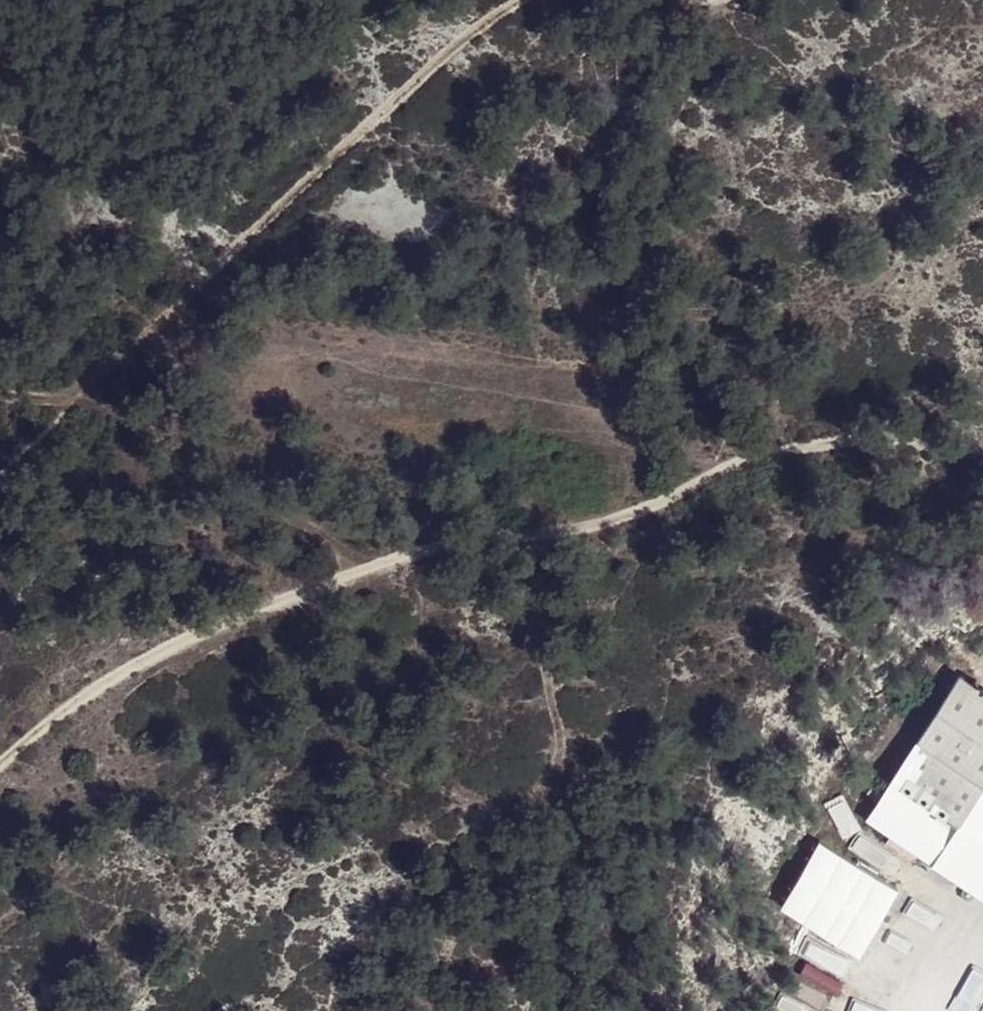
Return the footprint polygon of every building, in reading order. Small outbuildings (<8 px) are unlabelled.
[(982,893),(982,690),(959,675),(867,817),(982,893)]
